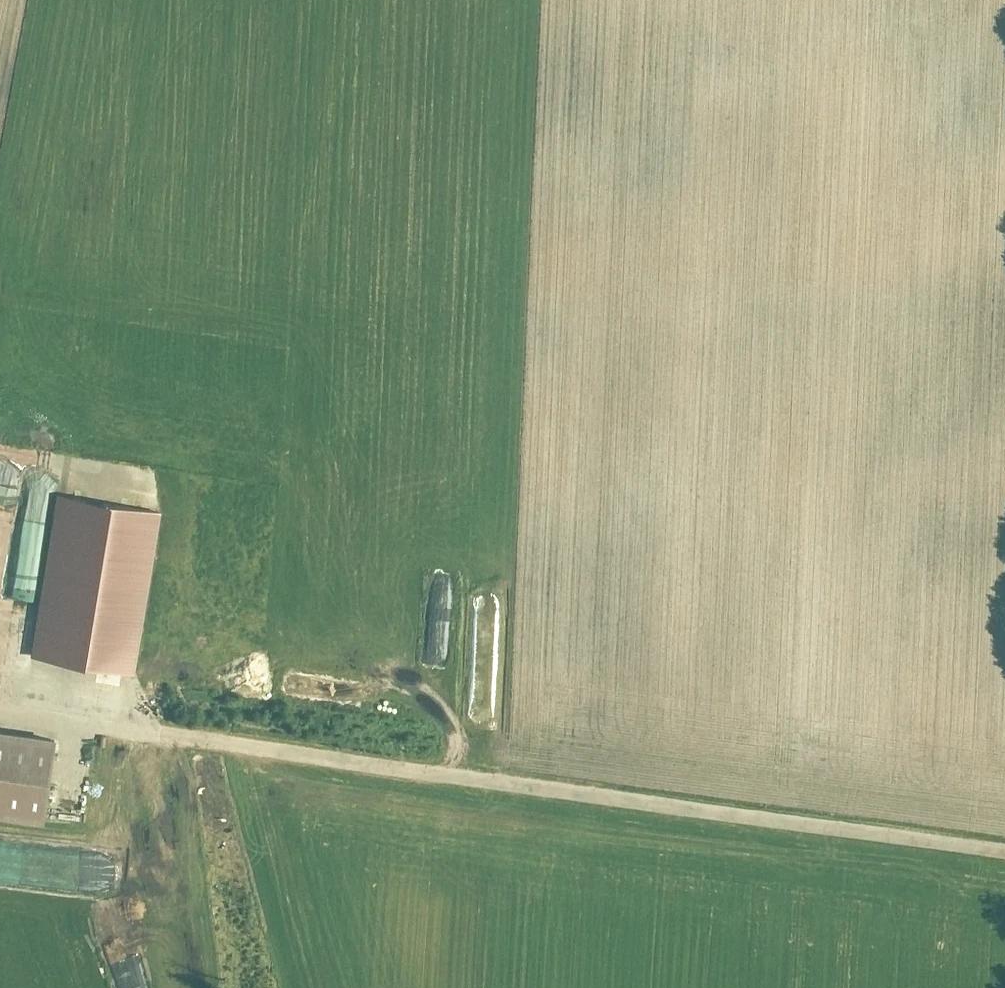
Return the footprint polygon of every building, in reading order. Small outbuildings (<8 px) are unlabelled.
[(44,823),(54,739),(0,733),(0,817),(44,823)]
